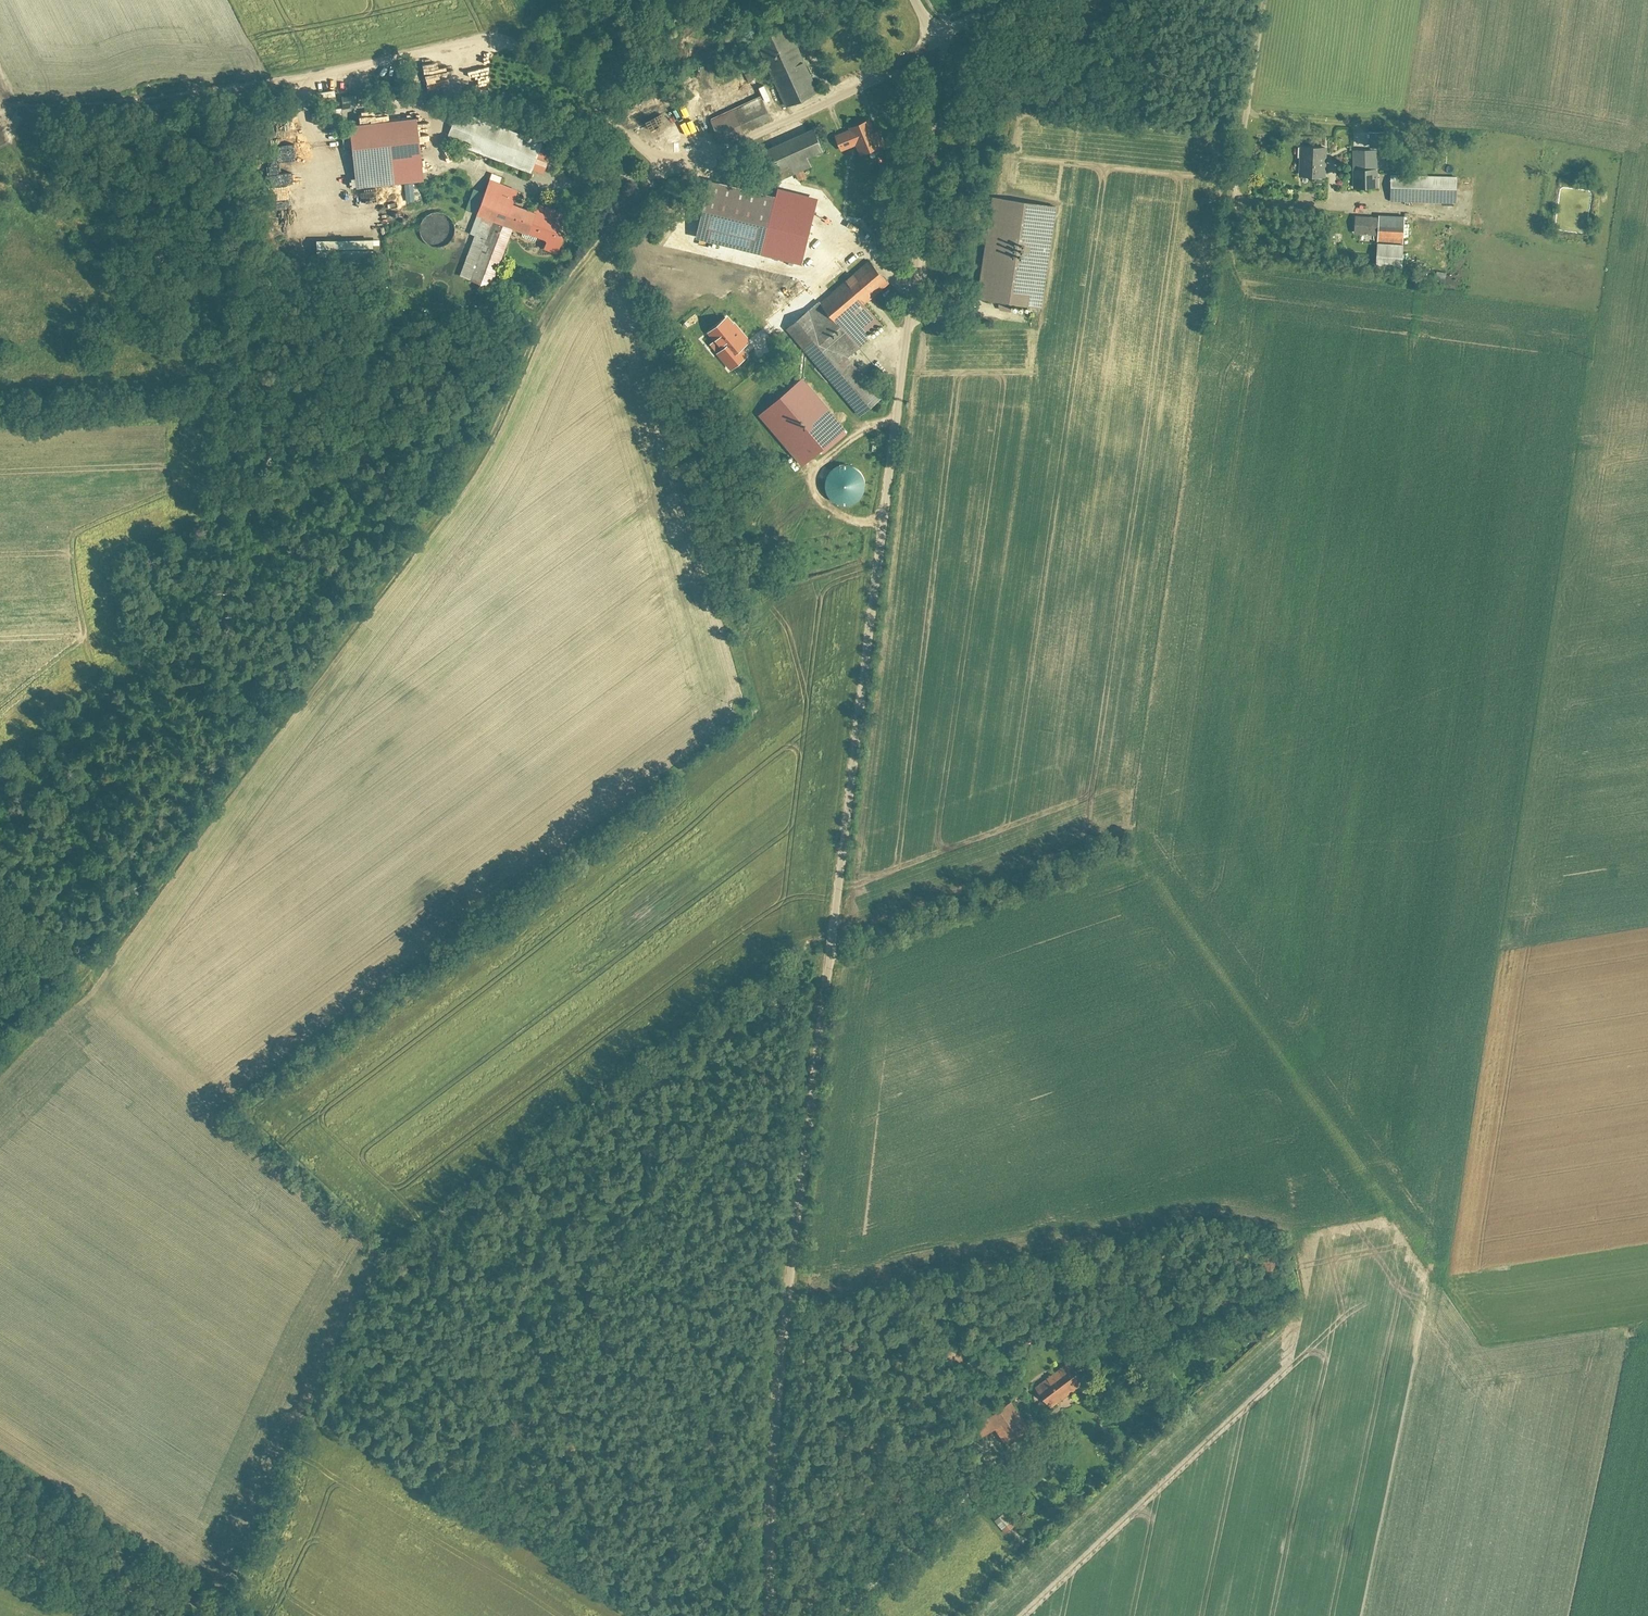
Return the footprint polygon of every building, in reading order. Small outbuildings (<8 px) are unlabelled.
[(759,41),(786,102),(816,89),(789,27),(759,41)] [(850,35),(828,47),(844,77),(866,66),(850,35)] [(763,99),(714,119),(722,139),(771,119),(763,99)] [(459,110),(448,142),(526,169),(537,137),(459,110)] [(858,142),(862,152),(884,143),(880,130),(875,132),(870,120),(852,127),(853,128),(838,134),(843,148),(858,142)] [(357,128),(361,186),(424,181),(420,123),(357,128)] [(778,145),(789,169),(825,153),(815,129),(778,145)] [(1326,146),(1302,145),(1301,173),(1325,174),(1326,146)] [(1357,150),(1358,186),(1378,185),(1377,149),(1357,150)] [(1393,174),(1391,200),(1458,203),(1459,177),(1393,174)] [(536,202),(534,210),(512,203),(516,190),(489,182),(478,219),(545,240),(542,248),(557,253),(561,239),(552,236),(560,210),(536,202)] [(712,184),(699,236),(760,251),(774,199),(712,184)] [(993,198),(977,300),(1043,309),(1058,207),(993,198)] [(421,233),(426,243),(440,247),(451,243),(456,235),(457,224),(452,215),(441,209),(429,212),(421,221),(421,233)] [(340,215),(341,250),(369,249),(367,214),(340,215)] [(1377,215),(1378,240),(1405,240),(1404,214),(1377,215)] [(1358,218),(1357,231),(1377,232),(1377,218),(1358,218)] [(819,236),(750,293),(771,318),(839,260),(819,236)] [(1374,246),(1375,271),(1404,271),(1403,245),(1374,246)] [(868,342),(847,318),(889,280),(870,259),(804,317),(834,351),(817,367),(863,419),(886,398),(851,358),(868,342)] [(1069,1361),(1037,1386),(1051,1405),(1084,1380),(1069,1361)] [(997,1427),(1004,1438),(1028,1421),(1012,1400),(972,1428),(980,1439),(997,1427)]
